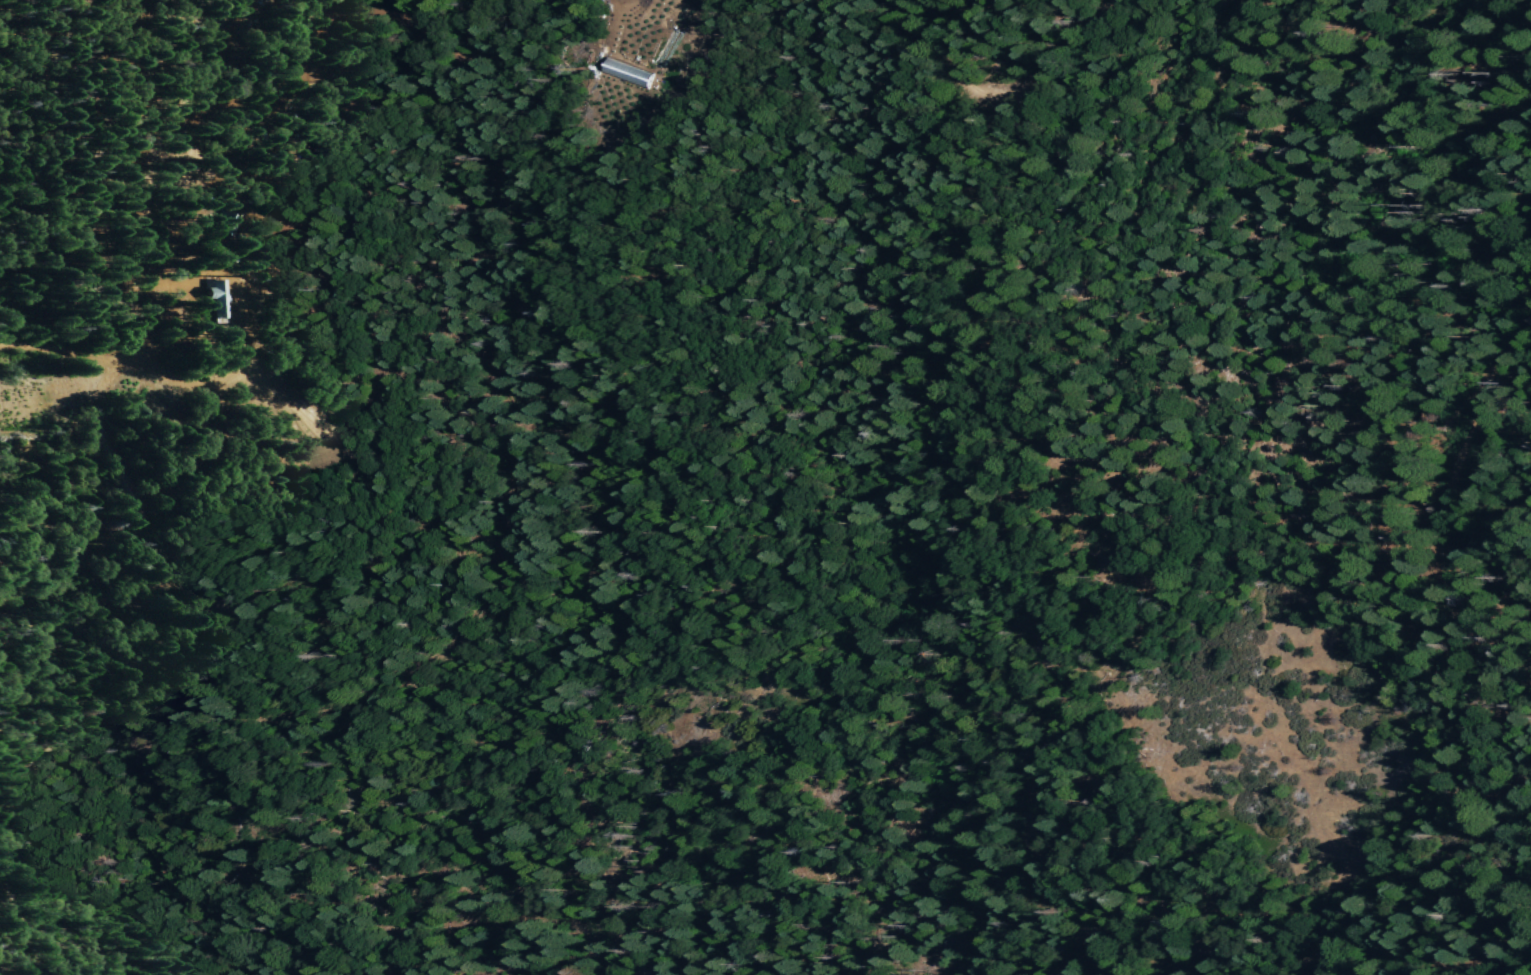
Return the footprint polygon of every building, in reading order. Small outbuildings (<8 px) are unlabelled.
[(644,88),(650,73),(604,55),(598,71),(644,88)]
